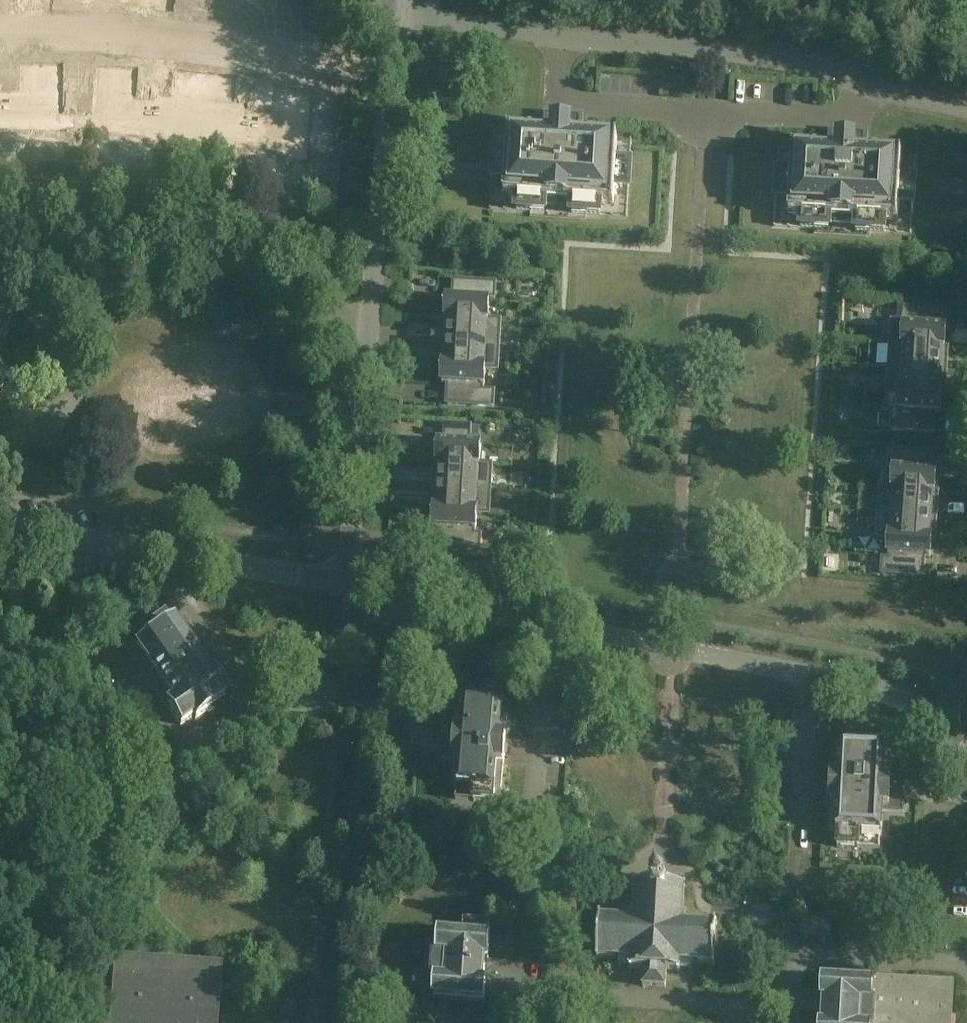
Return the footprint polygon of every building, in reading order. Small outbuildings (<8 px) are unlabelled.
[(12,98),(12,125),(27,125),(28,115),(58,115),(58,93),(54,93),(54,69),(27,68),(27,98),(12,98)] [(100,94),(99,117),(129,118),(129,128),(144,129),(145,102),(131,101),(132,72),(105,71),(104,95),(100,94)] [(264,116),(259,143),(274,146),(276,135),(306,141),(310,119),(306,118),(310,95),(283,90),(278,119),(264,116)] [(495,131),(490,209),(627,217),(632,140),(572,136),(573,117),(548,116),(547,135),(495,131)] [(779,149),(774,226),(911,234),(916,157),(864,154),(864,135),(840,133),(839,152),(779,149)] [(446,319),(448,319),(489,321),(489,320),(490,302),(488,302),(488,298),(495,298),(496,284),(454,281),(453,294),(455,294),(455,300),(447,300),(446,319)] [(902,345),(943,348),(945,348),(946,330),(938,329),(939,323),(941,323),(942,311),(900,308),(899,322),(906,323),(905,327),(904,327),(902,345)] [(13,326),(0,317),(0,344),(13,326)] [(489,321),(448,319),(447,329),(442,328),(442,342),(499,346),(500,322),(489,321)] [(499,346),(442,342),(441,356),(455,356),(454,366),(486,368),(498,369),(499,346)] [(890,344),(889,368),(946,372),(947,359),(943,358),(943,348),(902,345),(890,344)] [(486,368),(454,366),(443,366),(442,384),(450,385),(450,391),(448,391),(447,404),(472,405),(473,393),(482,394),(483,387),(485,387),(486,368)] [(946,372),(889,368),(887,392),(899,393),(940,396),(941,386),(945,386),(946,372)] [(6,393),(0,389),(5,382),(9,386),(13,389),(15,387),(9,383),(5,378),(1,372),(0,370),(0,402),(6,393)] [(942,396),(940,396),(899,393),(898,412),(900,412),(899,416),(893,416),(892,430),(933,433),(934,420),(932,420),(933,414),(940,414),(942,396)] [(437,462),(480,465),(481,446),(479,446),(480,439),(470,439),(471,427),(446,425),(445,438),(447,438),(447,444),(439,444),(437,462)] [(892,489),(933,492),(935,492),(936,473),(928,473),(929,467),(931,467),(932,454),(890,452),(889,466),(896,466),(895,471),(894,471),(892,489)] [(480,465),(437,462),(437,463),(439,463),(439,473),(434,472),(433,486),(491,489),(492,465),(480,465)] [(491,489),(433,486),(432,500),(437,500),(436,509),(435,509),(435,510),(477,512),(489,513),(491,489)] [(933,492),(892,489),(880,488),(879,512),(936,516),(937,502),(933,502),(933,492)] [(477,512),(435,510),(434,528),(442,529),(441,535),(439,535),(438,548),(480,550),(481,536),(474,535),(474,531),(476,531),(477,512)] [(936,516),(879,512),(877,536),(889,537),(930,540),(931,529),(935,530),(936,516)] [(932,540),(930,540),(889,537),(888,555),(890,555),(889,560),(883,559),(882,574),(923,576),(924,564),(922,564),(923,557),(931,558),(932,540)] [(201,660),(196,653),(196,648),(190,639),(187,639),(173,619),(133,646),(134,648),(126,652),(163,705),(164,705),(180,727),(193,718),(195,720),(216,705),(214,703),(227,694),(212,674),(211,674),(201,660)] [(445,731),(442,759),(459,760),(456,799),(474,801),(475,801),(476,801),(492,802),(492,803),(494,803),(495,788),(501,788),(503,764),(504,764),(506,736),(508,713),(502,712),(503,696),(501,696),(484,695),(484,694),(483,694),(465,693),(463,710),(462,732),(445,731)] [(832,805),(831,830),(837,830),(837,831),(838,831),(837,847),(839,847),(857,848),(859,848),(880,849),(881,834),(882,834),(882,832),(883,812),(904,813),(905,778),(885,776),(886,756),(886,754),(885,754),(886,739),(865,738),(863,738),(845,737),(843,737),(842,752),(841,752),(841,753),(835,753),(834,778),(833,778),(831,805),(832,805)] [(656,884),(653,887),(634,885),(632,909),(629,909),(622,916),(622,920),(599,918),(596,961),(618,962),(618,968),(629,969),(629,971),(642,971),(641,989),(666,990),(667,973),(681,974),(681,972),(692,972),(692,966),(714,968),(716,925),(694,924),(694,920),(687,912),(684,912),(685,889),(666,887),(663,884),(656,884)] [(802,914),(800,937),(830,939),(832,916),(802,914)] [(486,984),(487,962),(490,962),(491,939),(490,939),(491,924),(464,922),(463,937),(439,935),(437,955),(433,954),(431,982),(435,982),(433,1003),(486,1007),(487,984),(486,984)] [(221,970),(113,962),(109,1022),(217,1022),(221,970)] [(843,982),(821,981),(820,1004),(822,1004),(821,1022),(952,1022),(954,983),(843,977),(843,982)]
